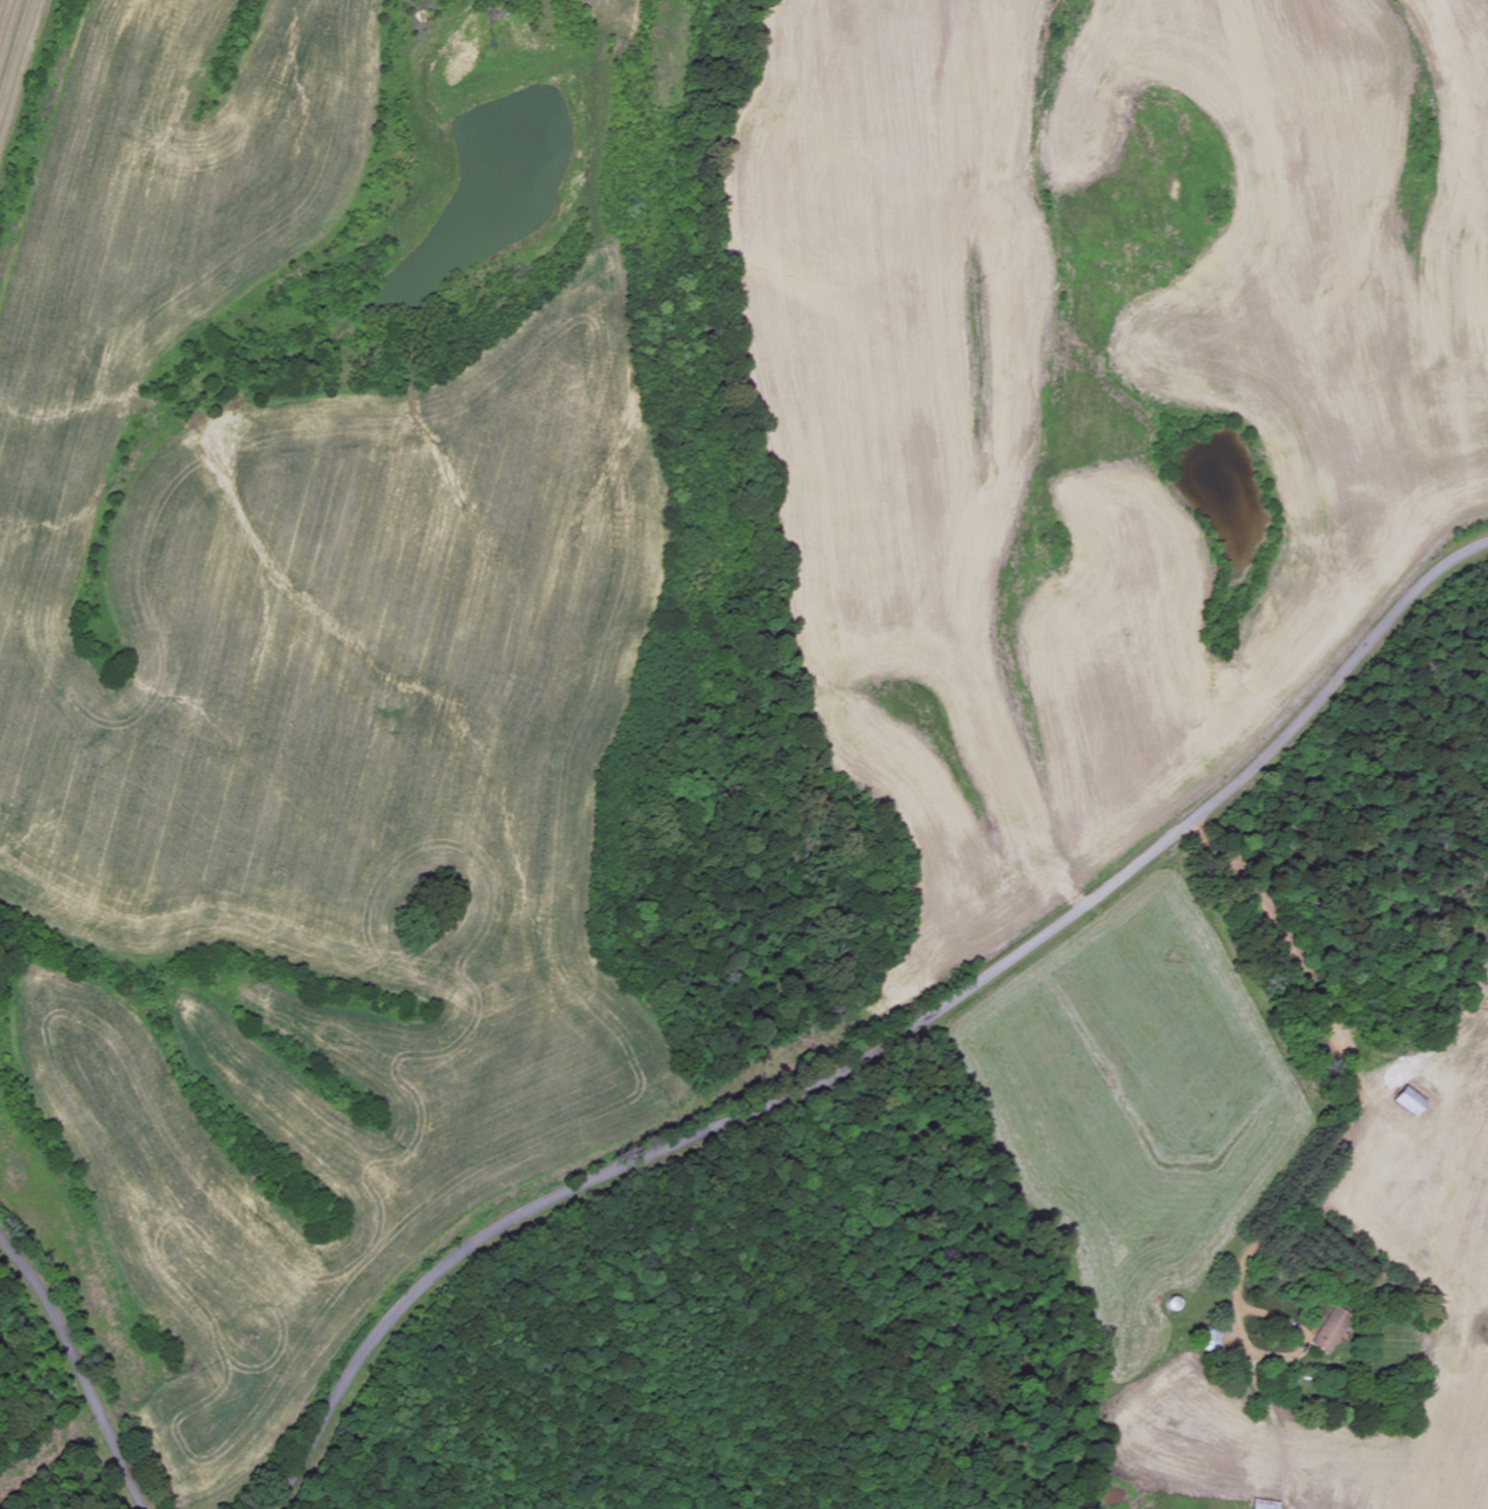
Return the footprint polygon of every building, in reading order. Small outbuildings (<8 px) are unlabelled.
[(1353,1318),(1336,1306),(1310,1343),(1327,1355),(1353,1318)] [(1281,1503),(1254,1500),(1253,1508),(1281,1508),(1281,1503)]
